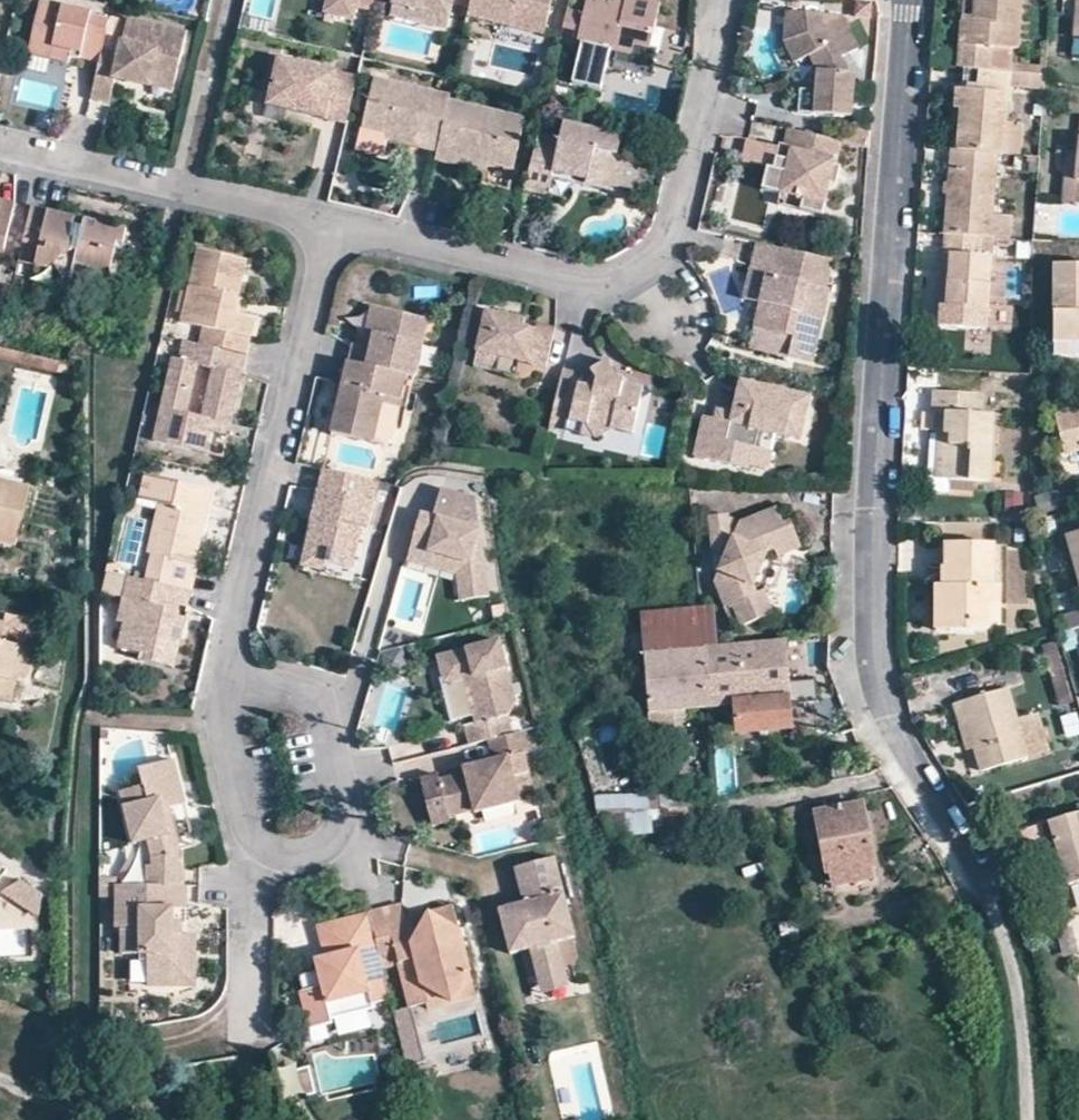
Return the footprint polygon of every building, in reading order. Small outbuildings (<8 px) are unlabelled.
[(107,18),(85,13),(86,10),(41,0),(35,0),(23,52),(64,61),(65,54),(67,48),(78,51),(76,57),(97,61),(100,48),(107,18)] [(320,13),(321,13),(329,15),(349,20),(352,7),(368,11),(371,0),(323,0),(320,13)] [(389,7),(443,19),(446,5),(467,10),(469,0),(390,0),(389,7)] [(467,10),(465,19),(505,29),(540,36),(548,0),(469,0),(467,10)] [(607,2),(597,0),(582,0),(580,8),(565,6),(557,40),(572,43),(573,38),(615,48),(627,51),(629,42),(643,45),(653,3),(638,0),(618,0),(617,5),(607,2)] [(966,25),(960,25),(958,45),(993,48),(1011,49),(1018,50),(1022,0),(968,0),(966,25)] [(960,25),(966,25),(968,0),(962,0),(960,25)] [(441,30),(443,19),(389,7),(386,17),(441,30)] [(329,15),(321,13),(319,21),(327,23),(329,15)] [(797,33),(800,15),(778,13),(774,42),(778,48),(797,33)] [(778,48),(790,66),(796,90),(794,114),(847,118),(850,85),(848,82),(845,80),(843,79),(839,80),(836,63),(853,60),(844,23),(826,27),(824,17),(800,15),(797,33),(778,48)] [(119,52),(100,48),(97,61),(88,96),(107,101),(113,76),(137,82),(139,72),(171,79),(182,33),(127,20),(119,52)] [(683,57),(689,30),(668,25),(661,52),(683,57)] [(536,53),(540,36),(505,29),(501,44),(536,53)] [(645,65),(649,46),(643,45),(629,42),(627,51),(615,48),(612,57),(645,65)] [(991,70),(993,48),(958,45),(956,68),(962,68),(991,70)] [(65,54),(76,57),(78,51),(67,48),(65,54)] [(1010,63),(1011,49),(993,48),(991,70),(1002,71),(1002,63),(1010,63)] [(342,121),(353,78),(276,60),(266,103),(342,121)] [(1002,71),(991,70),(962,68),(961,91),(1007,95),(1009,72),(1002,71)] [(139,72),(137,82),(168,89),(171,79),(139,72)] [(434,150),(445,105),(447,96),(370,79),(359,125),(419,138),(416,146),(434,150)] [(1005,123),(1007,95),(961,91),(955,91),(954,110),(960,110),(956,152),(998,155),(1003,156),(1005,123)] [(445,105),(434,150),(431,159),(449,164),(451,157),(508,171),(519,121),(445,105)] [(960,110),(954,110),(950,152),(956,152),(960,110)] [(1018,123),(1005,123),(1003,156),(1016,157),(1018,123)] [(382,138),(416,146),(419,138),(359,125),(353,151),(377,156),(382,138)] [(556,140),(534,135),(521,190),(545,196),(553,168),(586,175),(583,187),(611,193),(620,155),(613,154),(617,138),(560,125),(556,140)] [(841,143),(792,131),(788,146),(780,143),(779,149),(774,169),(768,167),(763,191),(781,196),(782,191),(799,195),(802,201),(799,212),(822,217),(829,188),(836,189),(840,170),(835,168),(841,143)] [(774,169),(779,149),(747,140),(742,161),(768,167),(774,169)] [(998,155),(956,152),(950,152),(944,234),(982,237),(991,238),(994,213),(998,155)] [(1073,205),(1076,153),(1076,152),(1065,152),(1062,204),(1073,205)] [(620,155),(611,193),(627,197),(636,159),(620,155)] [(451,157),(449,164),(481,172),(478,188),(502,193),(508,171),(451,157)] [(553,168),(545,196),(559,199),(564,183),(583,187),(586,175),(553,168)] [(782,191),(781,196),(779,207),(799,212),(802,201),(799,195),(782,191)] [(10,208),(0,205),(0,250),(10,208)] [(70,216),(27,205),(14,260),(41,267),(47,262),(58,279),(66,272),(99,279),(107,247),(117,250),(122,228),(81,219),(79,227),(69,224),(70,216)] [(1007,214),(994,213),(991,238),(1005,239),(1007,214)] [(81,219),(70,216),(69,224),(79,227),(81,219)] [(980,257),(982,237),(944,234),(942,254),(949,255),(980,257)] [(197,279),(202,252),(193,249),(187,276),(197,279)] [(836,262),(781,249),(774,278),(753,273),(747,299),(764,304),(758,326),(785,333),(787,325),(798,327),(797,336),(791,356),(815,363),(833,292),(829,291),(836,262)] [(197,279),(187,276),(176,322),(197,328),(193,345),(240,356),(249,320),(232,315),(224,314),(228,296),(236,297),(244,262),(202,252),(197,279)] [(944,308),(949,255),(942,254),(938,307),(944,308)] [(990,258),(980,257),(949,255),(944,308),(986,311),(990,258)] [(1054,356),(1078,356),(1078,267),(1055,266),(1054,356)] [(224,314),(232,315),(236,297),(228,296),(224,314)] [(371,308),(360,350),(369,352),(380,311),(371,308)] [(427,323),(380,311),(369,352),(360,350),(350,348),(345,364),(403,378),(413,380),(427,323)] [(525,321),(487,312),(473,367),(498,373),(501,359),(520,364),(544,369),(554,328),(536,324),(532,338),(521,335),(525,321)] [(536,324),(525,321),(521,335),(532,338),(536,324)] [(787,325),(785,333),(797,336),(798,327),(787,325)] [(193,345),(181,342),(177,362),(169,361),(150,443),(198,454),(205,432),(203,431),(206,420),(224,424),(240,356),(193,345)] [(517,378),(520,364),(501,359),(498,373),(517,378)] [(345,364),(344,368),(334,405),(334,406),(327,437),(369,447),(380,400),(397,404),(403,378),(345,364)] [(561,366),(546,428),(561,431),(563,422),(580,426),(585,437),(606,430),(628,436),(639,388),(621,383),(621,378),(608,374),(603,364),(591,369),(596,382),(591,385),(580,381),(576,370),(561,366)] [(334,405),(344,368),(338,366),(328,404),(334,405)] [(412,381),(413,380),(403,378),(397,404),(405,405),(412,381)] [(751,382),(742,380),(737,402),(745,404),(751,382)] [(796,393),(751,382),(745,404),(737,402),(732,421),(706,414),(696,454),(746,467),(747,463),(756,428),(775,432),(800,438),(805,418),(791,415),(796,393)] [(810,397),(796,393),(791,415),(805,418),(810,397)] [(936,414),(945,414),(944,436),(949,437),(946,480),(989,482),(993,417),(981,417),(982,397),(933,394),(931,413),(936,414)] [(387,443),(397,404),(380,400),(369,447),(376,450),(380,450),(384,447),(387,443)] [(1054,415),(1063,457),(1078,453),(1078,409),(1054,415)] [(944,436),(945,414),(936,414),(933,434),(936,435),(933,479),(946,480),(949,437),(944,436)] [(563,422),(561,431),(585,437),(580,426),(563,422)] [(766,468),(775,432),(756,428),(747,463),(766,468)] [(222,436),(205,432),(198,454),(217,459),(222,436)] [(373,485),(318,472),(310,504),(317,512),(316,518),(308,515),(301,545),(321,551),(319,562),(345,569),(356,529),(362,530),(373,485)] [(134,504),(152,509),(163,511),(151,557),(147,556),(141,583),(158,587),(179,592),(187,565),(197,519),(191,517),(194,508),(199,509),(203,494),(139,480),(134,504)] [(0,482),(0,544),(16,548),(29,489),(0,482)] [(479,494),(444,483),(435,511),(423,507),(410,547),(430,553),(432,547),(463,556),(468,596),(490,593),(479,494)] [(317,512),(310,504),(308,515),(316,518),(317,512)] [(142,554),(147,556),(151,557),(163,511),(152,509),(142,554)] [(778,552),(781,560),(805,550),(794,524),(786,527),(779,511),(743,526),(731,522),(730,518),(711,520),(713,552),(729,558),(719,586),(736,624),(744,621),(748,630),(778,616),(767,593),(760,596),(757,589),(751,586),(754,580),(762,577),(771,555),(778,552)] [(1067,538),(1078,583),(1078,535),(1067,538)] [(321,551),(301,545),(296,566),(317,571),(319,562),(321,551)] [(994,570),(994,546),(945,546),(944,568),(944,569),(943,632),(972,632),(973,628),(992,629),(992,625),(999,625),(999,588),(994,588),(994,570)] [(463,556),(432,547),(430,553),(410,547),(408,554),(459,570),(462,596),(468,596),(463,556)] [(192,566),(187,565),(179,592),(185,593),(192,566)] [(944,568),(935,569),(934,632),(943,632),(944,569),(944,568)] [(757,589),(762,577),(754,580),(751,586),(757,589)] [(141,583),(122,579),(111,622),(116,624),(110,652),(130,658),(128,663),(162,671),(173,623),(155,617),(159,605),(154,602),(158,587),(141,583)] [(179,592),(158,587),(154,602),(159,605),(180,610),(185,593),(179,592)] [(703,650),(700,610),(642,616),(645,655),(703,650)] [(14,684),(15,678),(20,649),(2,645),(7,625),(0,624),(0,702),(13,705),(18,685),(14,684)] [(495,736),(531,728),(527,711),(533,698),(519,640),(445,656),(451,684),(470,679),(478,720),(472,722),(476,741),(495,736)] [(784,642),(703,650),(707,710),(732,708),(736,738),(793,732),(784,642)] [(1051,644),(1043,646),(1045,654),(1055,651),(1051,644)] [(20,649),(15,678),(27,681),(33,652),(20,649)] [(703,650),(645,655),(651,715),(707,710),(703,650)] [(963,736),(976,732),(987,771),(1048,753),(1037,715),(1018,720),(1008,690),(954,706),(963,736)] [(1078,734),(1078,722),(1076,712),(1061,716),(1067,738),(1078,734)] [(538,726),(531,728),(495,736),(500,755),(474,760),(476,772),(444,779),(451,816),(483,808),(485,812),(532,802),(526,777),(541,773),(536,748),(544,746),(538,726)] [(987,771),(976,732),(963,736),(967,752),(973,751),(979,773),(987,771)] [(734,792),(731,750),(715,752),(718,793),(734,792)] [(146,880),(182,881),(182,858),(177,858),(178,841),(167,800),(183,797),(172,755),(134,764),(139,783),(119,787),(128,833),(148,831),(152,844),(151,859),(146,860),(146,880)] [(649,811),(650,796),(595,794),(595,808),(649,811)] [(660,812),(692,810),(690,795),(658,798),(660,812)] [(167,800),(178,841),(194,836),(183,797),(167,800)] [(811,810),(815,837),(823,877),(828,876),(830,887),(871,880),(868,869),(875,868),(862,800),(811,810)] [(798,812),(802,839),(815,837),(811,810),(798,812)] [(624,811),(624,833),(652,833),(652,812),(624,811)] [(1054,845),(1067,888),(1078,885),(1078,816),(1049,825),(1021,833),(1028,852),(1046,848),(1047,847),(1054,845)] [(1067,888),(1054,845),(1047,847),(1059,890),(1067,888)] [(583,932),(563,852),(523,861),(533,897),(507,904),(516,938),(519,949),(529,946),(539,944),(546,972),(573,965),(566,936),(583,932)] [(43,896),(22,880),(4,892),(38,916),(43,896)] [(165,933),(166,918),(166,902),(184,902),(185,881),(182,881),(146,880),(116,880),(116,917),(123,917),(122,948),(143,949),(142,983),(167,983),(167,965),(192,966),(192,933),(179,932),(165,933)] [(479,995),(457,904),(421,913),(424,927),(412,930),(409,916),(405,902),(371,910),(379,944),(384,965),(401,961),(412,1005),(429,1001),(431,1007),(479,995)] [(379,944),(371,910),(323,921),(332,958),(310,964),(316,982),(307,984),(316,1023),(336,1018),(336,1014),(373,1004),(372,998),(392,994),(386,971),(369,976),(361,949),(379,944)] [(424,927),(421,913),(409,916),(412,930),(424,927)] [(178,918),(166,918),(165,933),(179,932),(178,918)] [(191,984),(192,966),(167,965),(167,983),(191,984)] [(578,982),(573,965),(546,972),(550,989),(578,982)] [(395,1013),(407,1064),(423,1060),(411,1009),(395,1013)]
